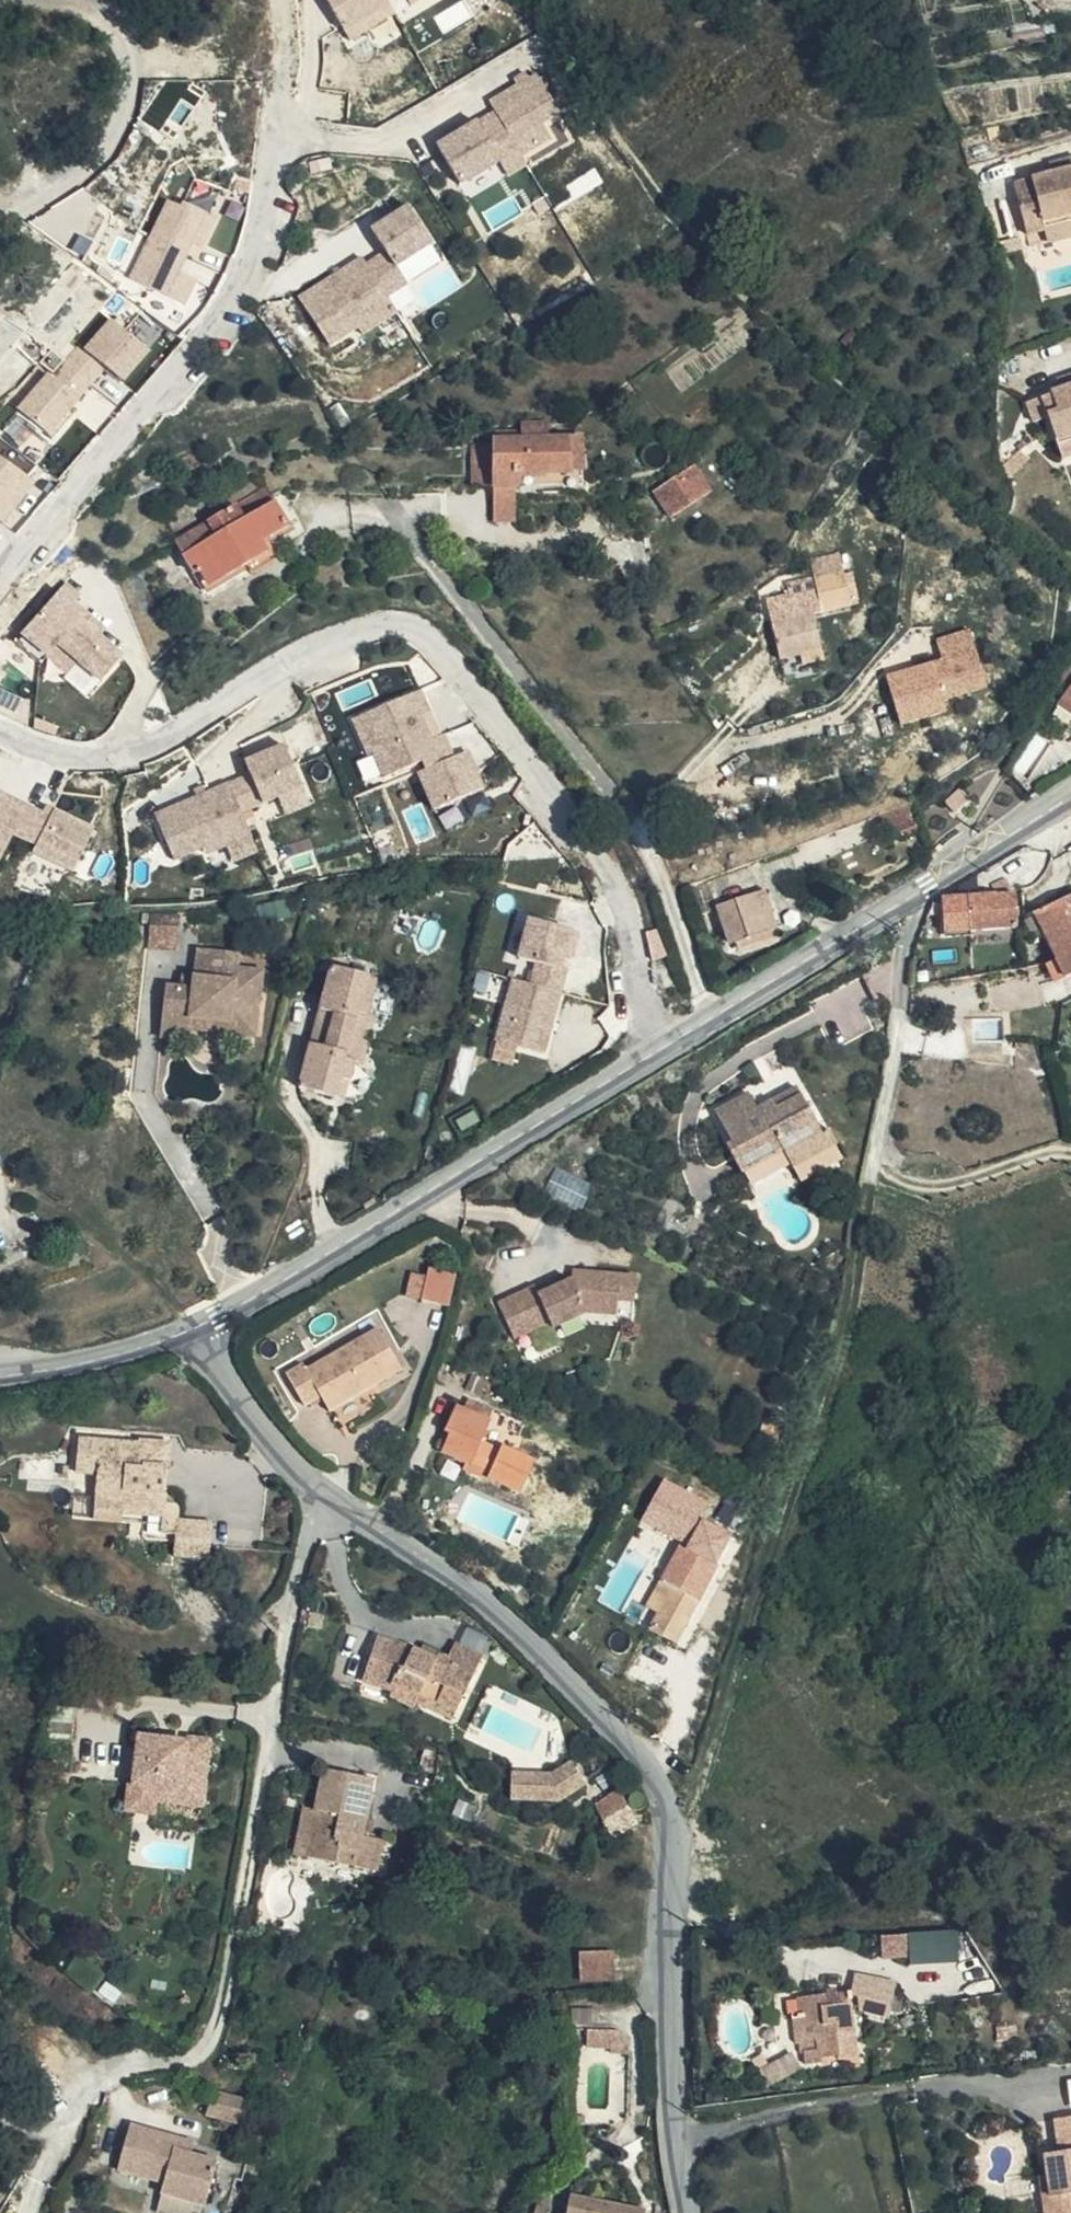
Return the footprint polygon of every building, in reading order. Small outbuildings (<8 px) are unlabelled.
[(339,28),(384,4),(382,0),(324,0),(339,28)] [(494,107),(435,141),(461,183),(503,159),(510,174),(530,163),(525,155),(560,133),(541,104),(552,98),(533,69),(529,73),(526,67),(513,74),(516,80),(489,97),(494,107)] [(1051,171),(1070,167),(1070,155),(1050,160),(1051,171)] [(1022,210),(1039,207),(1044,225),(1070,218),(1070,167),(1051,171),(1014,180),(1022,210)] [(173,201),(133,282),(176,301),(216,218),(173,201)] [(1039,207),(1022,210),(1026,229),(1044,225),(1039,207)] [(431,243),(409,209),(375,231),(389,254),(370,266),(365,258),(305,296),(334,341),(361,324),(366,331),(399,310),(389,295),(408,282),(397,265),(431,243)] [(1044,225),(1047,237),(1070,232),(1070,218),(1044,225)] [(51,366),(18,403),(53,433),(112,367),(127,381),(156,349),(115,312),(86,345),(79,340),(54,369),(51,366)] [(1039,399),(1047,420),(1057,447),(1070,443),(1070,389),(1039,399)] [(1047,420),(1039,399),(1026,404),(1034,424),(1047,420)] [(589,417),(586,411),(569,418),(572,425),(589,417)] [(492,486),(566,484),(564,437),(492,440),(492,486)] [(1057,447),(1061,460),(1070,457),(1070,443),(1057,447)] [(3,522),(34,480),(0,455),(0,520),(3,522)] [(666,478),(648,490),(665,515),(704,489),(687,463),(666,478)] [(259,546),(269,541),(287,531),(262,491),(172,545),(193,578),(197,576),(207,590),(245,567),(265,556),(259,546)] [(281,560),(269,541),(259,546),(265,556),(245,567),(252,577),(281,560)] [(815,595),(818,594),(843,588),(841,581),(838,564),(836,555),(808,560),(813,586),(815,595)] [(67,581),(24,632),(74,675),(82,665),(106,682),(128,652),(108,635),(113,630),(85,607),(90,599),(67,581)] [(771,645),(784,643),(793,640),(792,637),(813,633),(808,608),(806,597),(778,603),(778,610),(764,613),(771,645)] [(963,630),(932,639),(938,661),(884,677),(898,727),(940,714),(936,702),(980,689),(963,630)] [(1063,703),(1070,709),(1070,692),(1063,703)] [(415,694),(352,725),(366,752),(369,751),(381,774),(419,756),(443,806),(479,788),(463,755),(450,761),(440,741),(430,746),(418,721),(426,717),(415,694)] [(291,746),(253,761),(258,771),(268,797),(305,781),(291,746)] [(258,771),(234,781),(245,806),(268,797),(258,771)] [(245,806),(234,781),(163,811),(180,851),(211,838),(214,844),(253,827),(245,806)] [(949,809),(965,795),(954,787),(941,801),(949,809)] [(50,811),(48,817),(0,793),(0,862),(3,863),(15,842),(36,852),(32,859),(75,880),(98,835),(50,811)] [(919,815),(916,803),(911,805),(883,815),(888,827),(895,826),(900,836),(917,828),(914,819),(919,815)] [(993,870),(983,876),(989,886),(999,881),(993,870)] [(771,922),(758,887),(713,904),(726,940),(732,938),(734,944),(765,933),(762,926),(771,922)] [(958,892),(960,925),(1011,922),(1010,889),(991,890),(958,892)] [(1018,913),(1028,935),(1040,931),(1052,954),(1057,952),(1070,944),(1070,890),(1018,913)] [(942,926),(960,925),(958,892),(938,894),(942,926)] [(152,919),(148,949),(177,949),(181,917),(152,919)] [(574,928),(536,917),(526,954),(544,960),(536,984),(518,979),(503,1033),(547,1046),(570,967),(563,965),(574,928)] [(1057,952),(1052,954),(1061,973),(1067,971),(1067,969),(1070,967),(1070,944),(1057,952)] [(192,1018),(258,1025),(264,971),(238,969),(239,952),(200,948),(197,975),(195,987),(182,987),(167,986),(164,1026),(192,1029),(192,1018)] [(370,994),(374,976),(338,966),(305,1084),(343,1094),(349,1076),(356,1077),(360,1061),(369,1062),(380,1013),(373,1012),(376,996),(370,994)] [(195,987),(197,975),(183,974),(182,987),(195,987)] [(258,1036),(258,1025),(192,1018),(192,1029),(258,1036)] [(191,1040),(192,1029),(164,1026),(163,1037),(191,1040)] [(795,1085),(776,1093),(773,1094),(769,1096),(771,1104),(779,1101),(783,1099),(799,1092),(795,1085)] [(815,1134),(818,1133),(799,1092),(783,1099),(779,1101),(771,1104),(769,1096),(752,1103),(746,1092),(712,1108),(727,1140),(722,1143),(734,1168),(776,1148),(777,1151),(812,1135),(815,1134)] [(469,1114),(472,1106),(459,1100),(456,1108),(469,1114)] [(815,1134),(812,1135),(777,1151),(783,1163),(821,1145),(824,1143),(831,1140),(826,1129),(818,1133),(815,1134)] [(560,1165),(546,1194),(582,1210),(595,1181),(560,1165)] [(439,1293),(446,1262),(420,1256),(414,1289),(439,1293)] [(561,1265),(561,1274),(575,1275),(576,1267),(561,1265)] [(603,1311),(605,1296),(606,1296),(614,1299),(623,1298),(624,1273),(624,1272),(576,1267),(575,1275),(561,1274),(556,1276),(529,1286),(524,1280),(487,1293),(500,1328),(518,1321),(538,1315),(539,1318),(570,1306),(603,1311)] [(538,1315),(518,1321),(525,1340),(544,1333),(539,1318),(538,1315)] [(361,1379),(390,1361),(367,1321),(295,1361),(291,1355),(274,1365),(293,1397),(308,1388),(330,1423),(373,1399),(361,1379)] [(477,1409),(482,1398),(461,1388),(455,1398),(448,1396),(439,1417),(446,1421),(437,1440),(460,1450),(458,1457),(480,1467),(493,1440),(470,1430),(479,1409),(477,1409)] [(91,1439),(89,1471),(103,1472),(101,1500),(129,1501),(129,1513),(167,1515),(166,1532),(179,1533),(178,1557),(213,1559),(215,1525),(181,1523),(181,1507),(167,1505),(168,1489),(162,1489),(163,1473),(169,1474),(171,1441),(150,1439),(150,1442),(91,1439)] [(505,1447),(493,1474),(522,1486),(534,1459),(505,1447)] [(89,1474),(88,1488),(76,1488),(74,1514),(94,1516),(97,1475),(89,1474)] [(101,1500),(100,1520),(128,1522),(129,1513),(129,1501),(101,1500)] [(644,1607),(655,1614),(646,1631),(672,1645),(715,1566),(677,1546),(644,1607)] [(465,1699),(475,1680),(483,1662),(464,1653),(456,1650),(450,1663),(438,1657),(436,1662),(417,1654),(377,1645),(364,1687),(395,1695),(399,1689),(418,1701),(416,1705),(448,1721),(453,1724),(465,1699)] [(136,1744),(130,1793),(152,1795),(150,1806),(201,1813),(208,1746),(184,1743),(184,1750),(176,1749),(176,1756),(159,1754),(160,1747),(136,1744)] [(176,1749),(160,1747),(159,1754),(176,1756),(176,1749)] [(576,1761),(556,1773),(563,1799),(589,1782),(576,1761)] [(320,1821),(331,1768),(321,1767),(312,1806),(303,1805),(298,1832),(308,1834),(304,1856),(334,1862),(336,1848),(355,1850),(352,1866),(375,1869),(381,1839),(359,1834),(360,1828),(320,1821)] [(370,1775),(331,1768),(320,1821),(360,1828),(370,1775)] [(556,1773),(515,1771),(514,1796),(563,1799),(556,1773)] [(152,1795),(130,1793),(126,1792),(123,1816),(148,1819),(150,1806),(152,1795)] [(624,1808),(613,1792),(590,1808),(600,1824),(624,1808)] [(635,1825),(624,1808),(600,1824),(611,1841),(635,1825)] [(308,1834),(298,1832),(293,1854),(304,1856),(308,1834)] [(964,1956),(961,1927),(909,1932),(912,1961),(964,1956)] [(906,1961),(906,1938),(878,1940),(880,1961),(906,1961)] [(581,1978),(612,1975),(609,1948),(578,1950),(581,1978)] [(889,2023),(892,1986),(855,1980),(851,1997),(847,1997),(845,2003),(860,2005),(861,2016),(889,2023)] [(806,2020),(794,2022),(797,2050),(803,2050),(803,2059),(807,2059),(809,2070),(824,2068),(822,2064),(838,2061),(839,2064),(859,2062),(852,2009),(840,2010),(838,1995),(828,1997),(829,2001),(805,2004),(806,2020)] [(792,2006),(794,2022),(806,2020),(805,2004),(792,2006)] [(604,2039),(605,2023),(581,2022),(581,2038),(604,2039)] [(614,2023),(605,2023),(604,2039),(604,2048),(626,2049),(626,2039),(614,2023)] [(244,2104),(206,2094),(200,2117),(238,2126),(244,2104)] [(1060,2121),(1065,2153),(1051,2155),(1053,2176),(1056,2197),(1065,2196),(1067,2212),(1070,2212),(1070,2119),(1060,2121)] [(170,2153),(173,2142),(127,2127),(113,2172),(160,2188),(156,2197),(200,2211),(213,2167),(187,2158),(170,2153)] [(190,2149),(176,2143),(173,2142),(170,2153),(187,2158),(190,2149)] [(1053,2176),(1046,2177),(1049,2212),(1067,2212),(1065,2196),(1056,2197),(1053,2176)] [(548,2195),(539,2192),(531,2212),(541,2212),(548,2195)] [(567,2197),(564,2212),(632,2212),(567,2197)]
